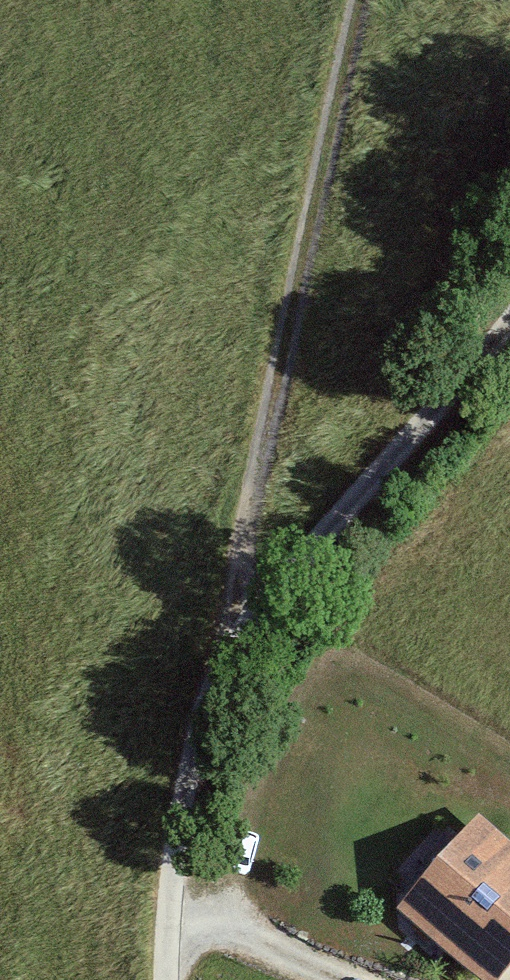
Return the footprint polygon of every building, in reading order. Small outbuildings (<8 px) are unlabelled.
[(420,905),(501,979),(509,979),(509,845),(491,827),(420,905)]
